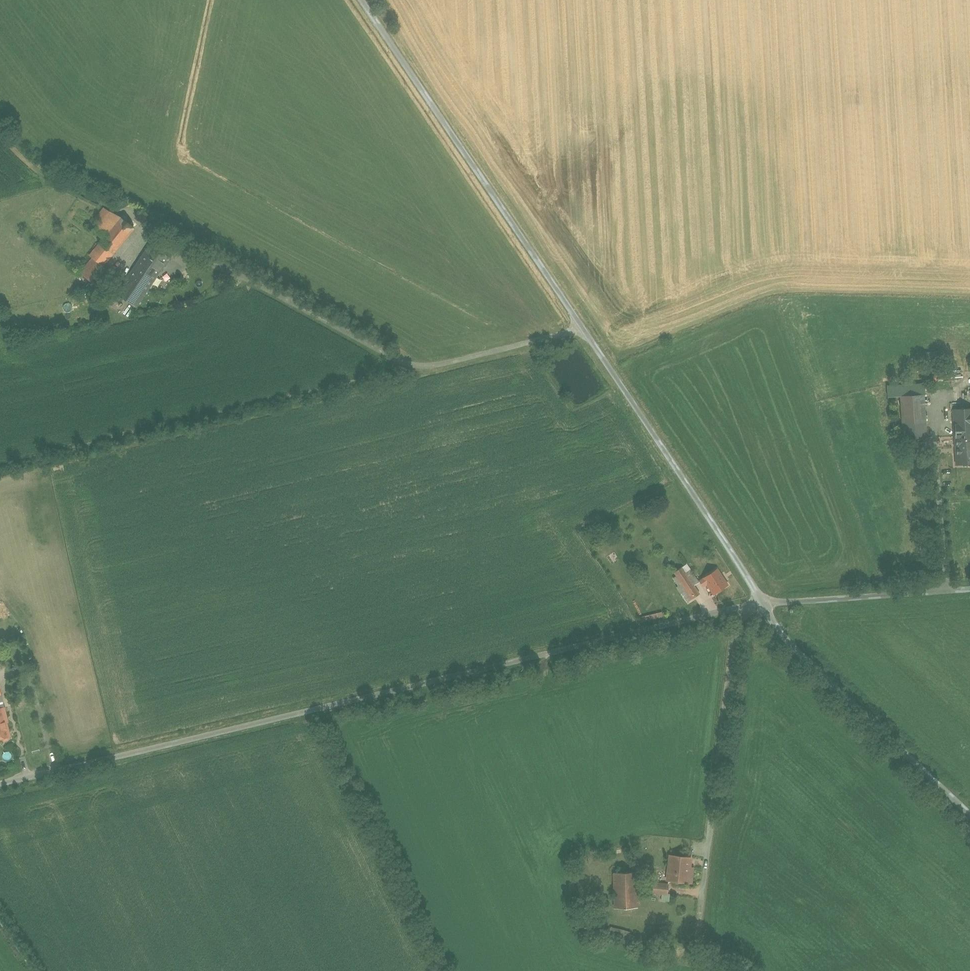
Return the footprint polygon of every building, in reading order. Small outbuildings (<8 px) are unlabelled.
[(114,248),(132,223),(106,204),(98,215),(102,218),(96,227),(105,234),(102,239),(114,248)] [(114,248),(102,239),(94,247),(97,250),(92,254),(102,261),(114,248)] [(173,253),(152,242),(116,293),(138,307),(173,253)] [(102,261),(92,254),(87,261),(90,264),(82,272),(94,279),(106,264),(102,261)] [(904,385),(904,394),(928,393),(927,384),(904,385)] [(928,393),(904,394),(906,421),(930,420),(928,393)] [(957,408),(960,463),(969,462),(969,407),(957,408)] [(930,420),(906,421),(907,435),(931,433),(930,420)] [(695,581),(702,577),(692,561),(685,566),(695,581)] [(695,581),(685,566),(677,571),(679,574),(695,598),(703,593),(695,581)] [(731,582),(721,567),(703,578),(706,584),(709,582),(716,592),(731,582)] [(679,574),(676,576),(681,584),(678,586),(689,602),(695,598),(679,574)] [(0,708),(0,738),(12,734),(4,707),(0,708)] [(696,856),(673,854),(671,880),(694,882),(696,856)] [(640,871),(617,872),(618,906),(641,906),(640,871)] [(672,884),(657,883),(657,893),(671,894),(672,884)] [(633,930),(615,925),(612,935),(631,939),(633,930)]
